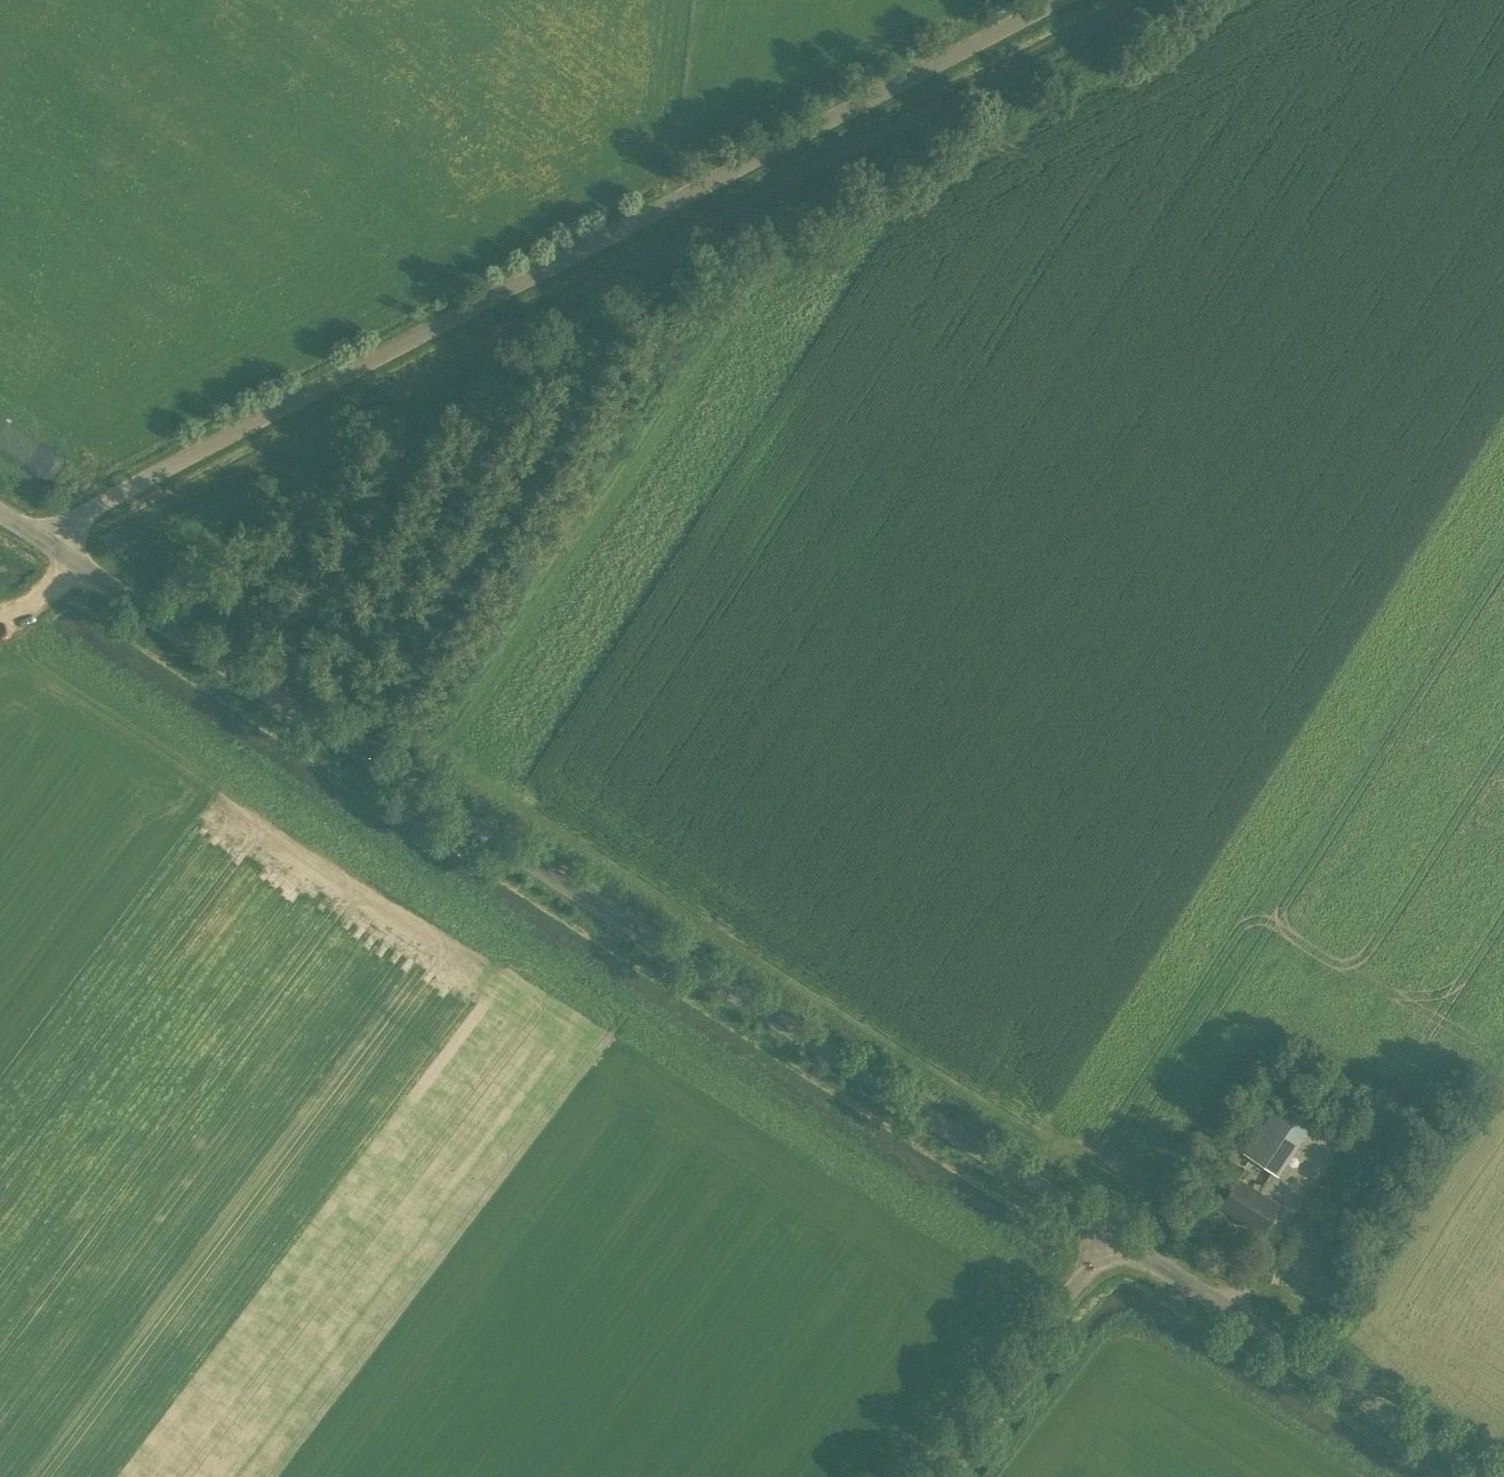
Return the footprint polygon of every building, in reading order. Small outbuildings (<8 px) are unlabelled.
[(1308,1121),(1278,1100),(1243,1153),(1275,1175),(1278,1176),(1312,1124),(1308,1121)] [(1262,1232),(1279,1204),(1238,1179),(1221,1206),(1262,1232)]
